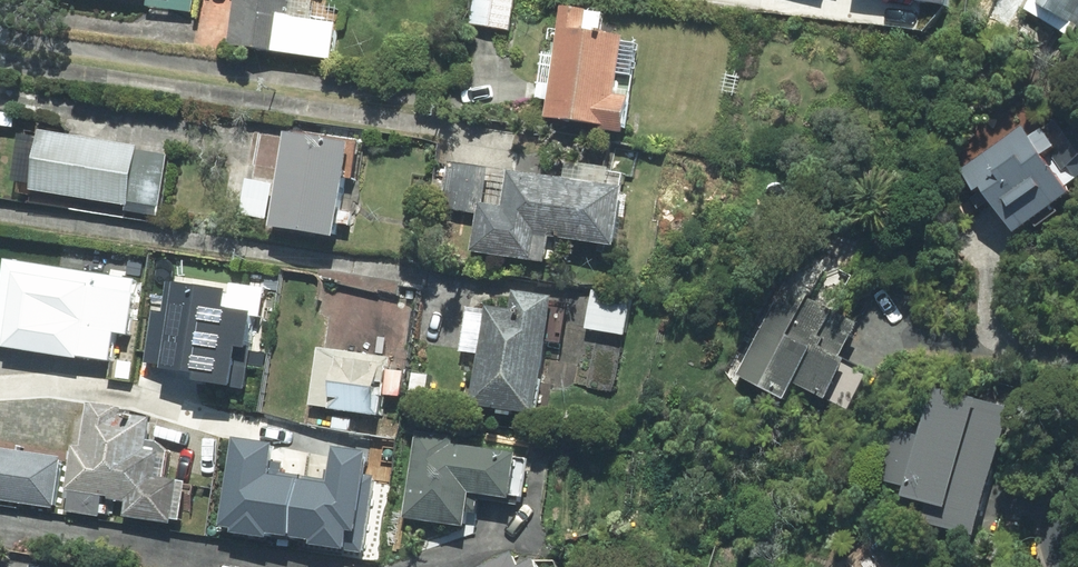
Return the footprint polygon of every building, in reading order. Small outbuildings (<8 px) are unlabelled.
[(145,5),(189,11),(191,0),(145,0),(145,5)] [(226,44),(328,58),(332,22),(309,19),(311,0),(232,0),(226,44)] [(469,22),(508,28),(512,0),(472,0),(469,22)] [(1037,2),(1034,0),(1027,0),(1023,8),(1068,36),(1075,25),(1037,2)] [(1037,2),(1075,25),(1077,27),(1077,0),(1038,0),(1037,2)] [(599,12),(559,6),(553,53),(541,51),(535,97),(547,99),(545,115),(623,126),(634,42),(620,40),(621,35),(596,31),(599,12)] [(1077,175),(1077,128),(1063,108),(1028,135),(1021,125),(959,171),(972,189),(977,185),(1012,231),(1068,190),(1064,185),(1077,175)] [(135,149),(136,145),(37,129),(37,133),(24,131),(14,191),(29,194),(28,202),(123,218),(126,202),(135,149)] [(333,221),(348,223),(361,142),(281,129),(266,225),(330,236),(333,221)] [(156,207),(165,154),(135,149),(126,202),(156,207)] [(476,202),(481,203),(487,166),(446,160),(439,208),(475,213),(476,202)] [(475,213),(469,248),(543,259),(546,234),(610,244),(621,173),(563,164),(561,177),(506,169),(500,206),(481,203),(476,202),(475,213)] [(270,183),(245,178),(238,213),(264,218),(270,183)] [(127,334),(135,279),(2,259),(0,275),(0,344),(107,360),(112,332),(127,334)] [(149,310),(142,360),(158,362),(158,366),(192,371),(191,379),(240,385),(249,317),(260,318),(263,294),(164,280),(159,311),(149,310)] [(784,282),(736,374),(781,397),(790,379),(846,408),(863,374),(839,362),(841,358),(837,356),(854,323),(805,298),(807,294),(784,282)] [(458,350),(477,353),(470,404),(532,413),(550,295),(510,289),(506,312),(465,306),(458,350)] [(629,297),(591,290),(584,328),(623,335),(629,297)] [(386,356),(315,346),(307,404),(378,414),(381,394),(397,396),(401,371),(384,369),(386,356)] [(972,535),(1009,407),(930,384),(915,434),(893,427),(879,476),(905,483),(896,513),(972,535)] [(117,408),(86,403),(78,445),(70,446),(63,497),(67,498),(65,511),(97,515),(99,497),(124,500),(122,515),(166,521),(166,516),(176,517),(178,508),(187,509),(190,485),(183,484),(183,480),(161,477),(164,451),(153,441),(144,440),(148,419),(116,414),(117,408)] [(474,497),(519,503),(525,459),(511,457),(512,452),(451,443),(452,434),(415,429),(402,516),(470,526),(474,497)] [(265,470),(269,443),(230,437),(216,526),(228,528),(227,532),(263,538),(264,532),(287,536),(297,474),(265,470)] [(325,478),(297,474),(287,536),(307,539),(306,543),(359,551),(371,476),(362,474),(366,451),(330,445),(325,478)] [(0,448),(0,500),(51,507),(59,457),(0,448)] [(507,554),(480,566),(514,566),(507,554)]
